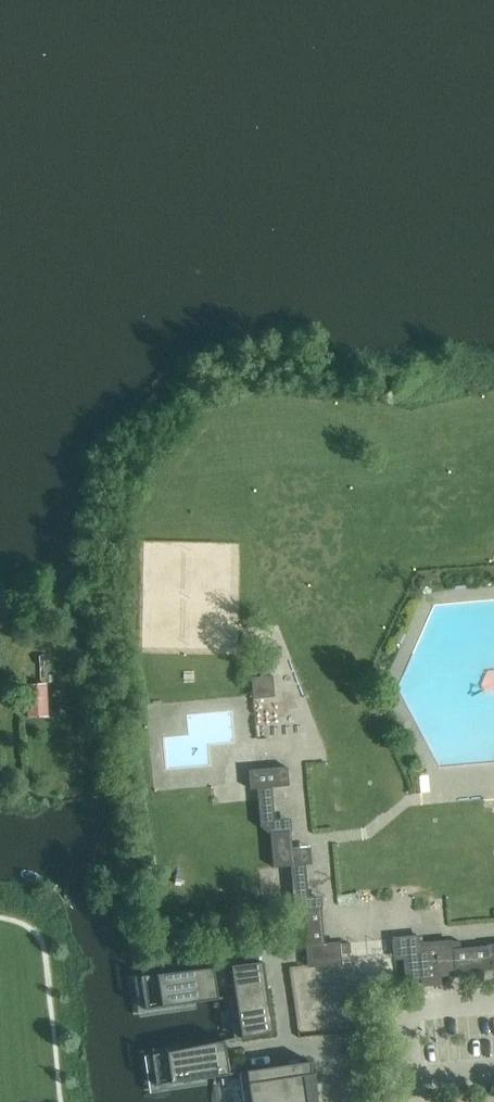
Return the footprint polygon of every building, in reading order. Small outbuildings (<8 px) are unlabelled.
[(47,654),(39,654),(39,666),(47,666),(47,654)] [(253,699),(275,697),(273,676),(251,678),(253,699)] [(25,685),(26,717),(47,716),(46,684),(25,685)] [(307,944),(309,966),(342,963),(342,960),(341,954),(351,953),(350,943),(340,944),(323,945),(320,909),(323,908),(321,896),(308,897),(305,865),(312,864),(310,847),(292,849),(291,831),(292,831),(290,818),(275,819),(272,788),(289,786),(287,767),(248,770),(250,789),(257,789),(260,827),(268,833),(270,833),(273,868),(290,866),(294,903),(301,910),(304,910),(307,944)] [(393,939),(394,949),(404,948),(405,957),(406,976),(407,978),(418,977),(422,977),(423,985),(439,983),(439,976),(449,975),(455,974),(454,969),(456,969),(489,965),(488,958),(493,957),(493,944),(487,945),(487,946),(453,949),(452,940),(423,943),(422,936),(393,939)] [(242,1036),(273,1032),(263,962),(233,964),(237,992),(235,992),(242,1036)] [(145,1010),(195,1002),(220,999),(216,967),(216,965),(140,976),(145,1010)] [(156,1086),(206,1078),(229,1075),(224,1044),(151,1055),(156,1086)] [(313,1094),(310,1061),(247,1070),(251,1101),(258,1101),(313,1094)] [(313,1094),(258,1101),(314,1101),(313,1094)]
